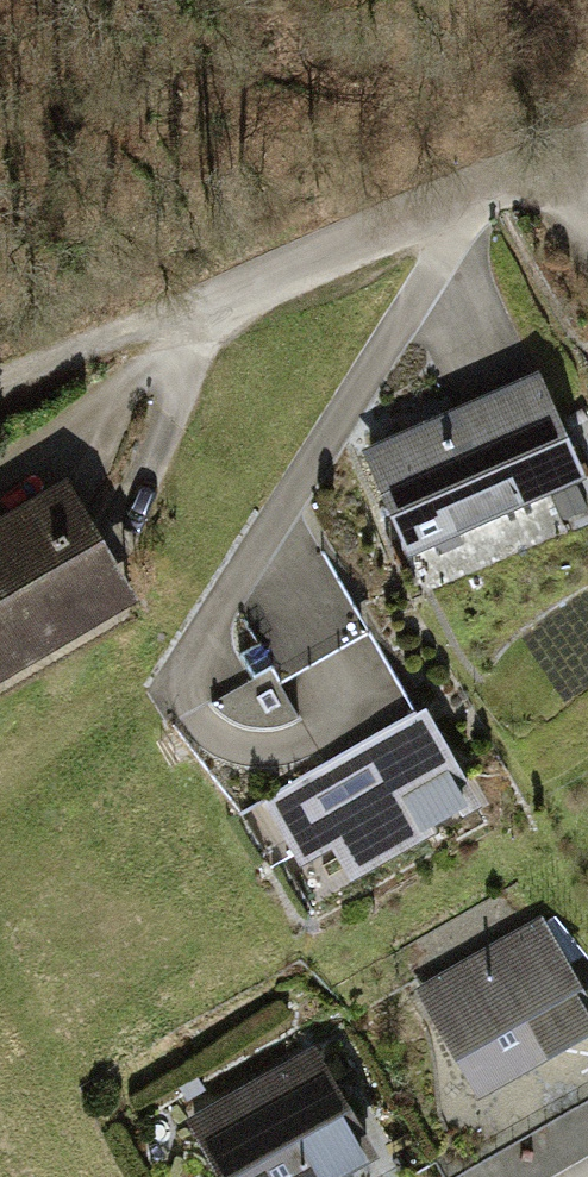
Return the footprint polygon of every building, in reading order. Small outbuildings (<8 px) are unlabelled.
[(537,370),(362,450),(410,556),(585,477),(537,370)] [(137,596),(63,475),(0,514),(0,679),(137,596)] [(291,701),(320,754),(419,701),(364,599),(297,635),(275,593),(257,602),(281,646),(250,663),(275,709),(291,701)] [(557,640),(587,678),(587,616),(557,640)] [(304,906),(473,806),(417,712),(248,812),(304,906)] [(541,915),(415,987),(477,1095),(587,1031),(587,996),(541,915)] [(184,1120),(218,1176),(339,1176),(378,1154),(313,1044),(184,1120)]
